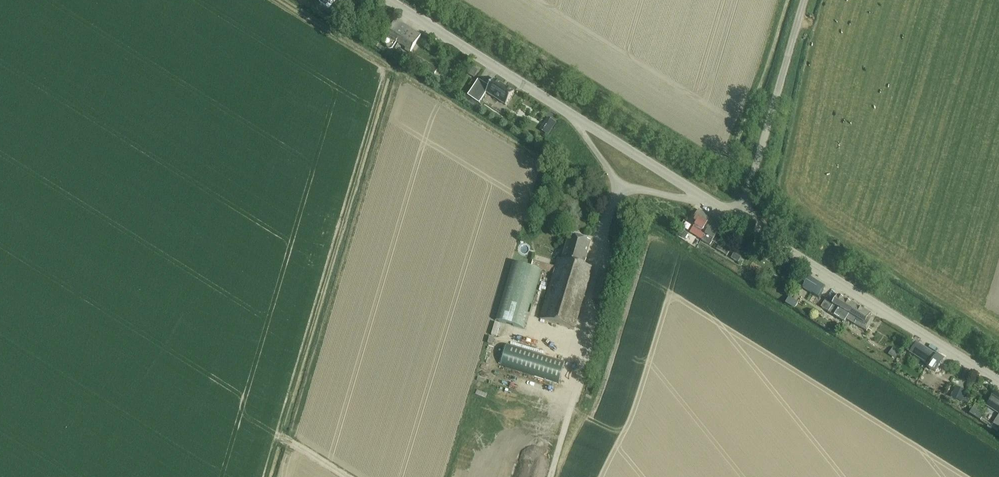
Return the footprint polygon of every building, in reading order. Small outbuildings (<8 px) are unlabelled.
[(319,3),(330,10),(336,0),(321,0),(319,3)] [(350,12),(338,6),(334,12),(346,19),(350,12)] [(397,43),(398,43),(408,27),(396,19),(381,43),(387,46),(386,47),(387,49),(388,50),(389,51),(392,51),(393,50),(397,43)] [(408,27),(398,43),(406,48),(404,50),(410,54),(421,35),(408,27)] [(418,58),(413,66),(415,67),(419,70),(424,62),(419,59),(418,58)] [(425,63),(420,70),(433,79),(437,71),(436,70),(425,63)] [(474,69),(469,76),(474,79),(479,72),(474,69)] [(479,92),(473,101),(479,104),(484,96),(486,94),(505,106),(514,92),(494,79),(489,87),(488,86),(484,84),(479,92)] [(548,118),(545,122),(553,128),(556,123),(548,118)] [(696,223),(690,233),(701,240),(706,233),(703,231),(703,230),(705,228),(711,218),(710,217),(699,211),(693,221),(696,223)] [(706,233),(701,240),(702,241),(710,246),(713,243),(719,247),(717,250),(727,257),(732,248),(722,242),(715,238),(723,225),(711,218),(705,228),(703,230),(703,231),(706,233)] [(682,231),(679,237),(685,240),(688,234),(682,231)] [(540,320),(575,331),(592,271),(584,268),(591,244),(569,237),(563,261),(557,260),(555,268),(533,261),(532,268),(553,274),(540,320)] [(736,250),(731,259),(738,264),(738,263),(743,255),(736,250)] [(541,272),(513,263),(495,321),(524,330),(526,325),(528,326),(531,316),(528,315),(541,272)] [(819,298),(825,288),(810,278),(804,288),(819,298)] [(821,308),(829,312),(828,313),(844,322),(854,305),(842,297),(841,298),(838,296),(833,305),(825,300),(821,308)] [(854,305),(844,322),(845,323),(846,321),(866,332),(874,318),(870,315),(870,314),(854,305)] [(495,323),(492,336),(497,338),(500,325),(495,323)] [(905,351),(910,354),(929,366),(936,355),(917,343),(912,340),(905,351)] [(560,383),(566,363),(509,346),(503,366),(560,383)] [(893,348),(888,355),(895,360),(900,353),(893,348)] [(993,424),(998,428),(998,395),(995,393),(986,406),(990,408),(998,414),(993,424)] [(975,406),(969,415),(981,422),(983,417),(976,412),(978,408),(975,406)]
